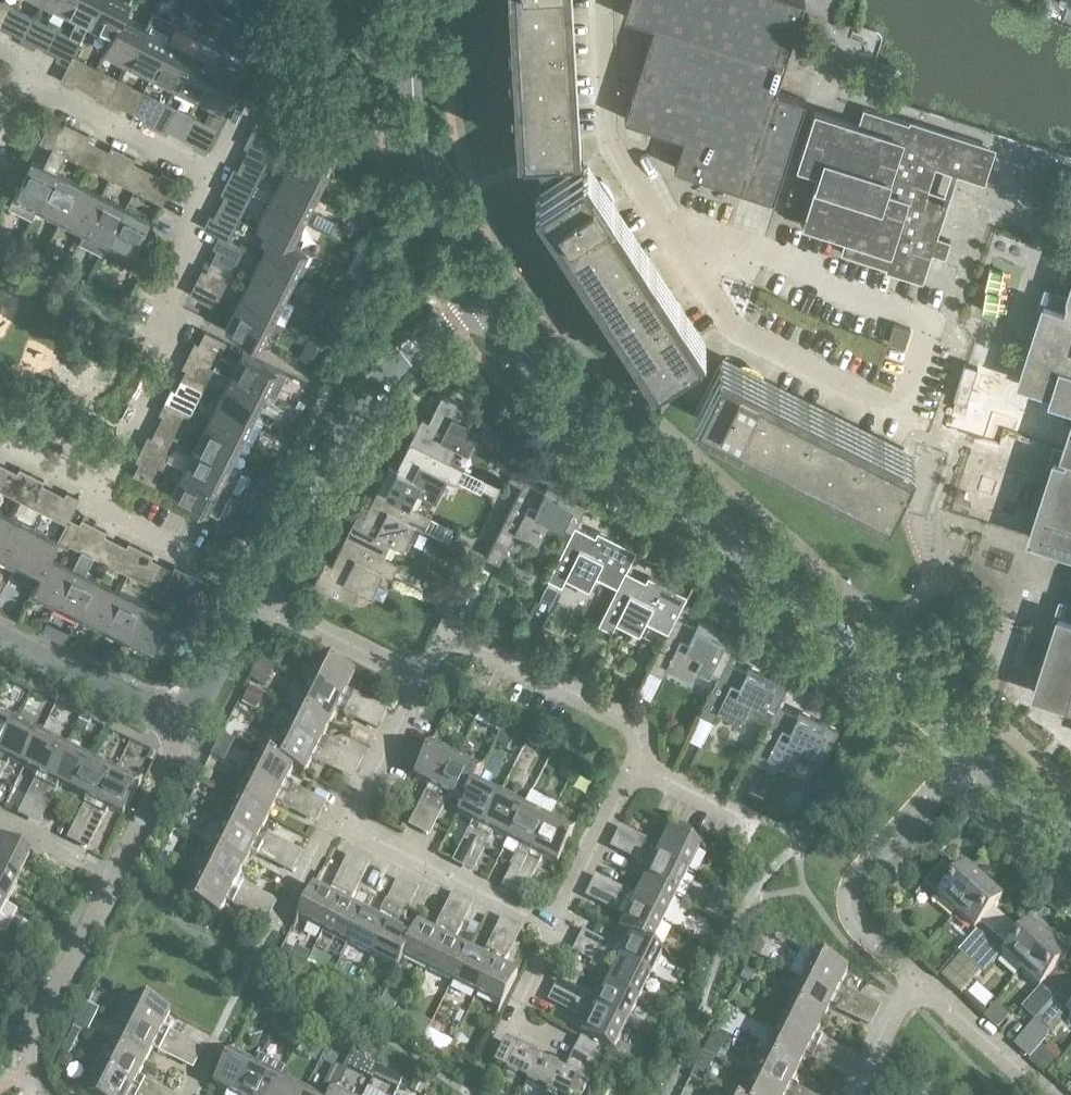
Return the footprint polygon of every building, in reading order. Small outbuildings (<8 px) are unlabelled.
[(21,9),(4,0),(0,0),(0,26),(11,31),(21,9)] [(67,10),(73,0),(46,0),(67,10)] [(67,10),(90,22),(102,0),(73,0),(67,10)] [(90,22),(113,33),(105,49),(106,50),(123,15),(131,0),(102,0),(90,22)] [(526,142),(575,140),(567,0),(518,0),(526,142)] [(627,11),(625,18),(655,27),(624,120),(684,139),(674,169),(772,201),(774,201),(774,199),(804,107),(806,102),(772,91),(774,85),(783,59),(801,2),(795,0),(631,0),(627,11)] [(205,23),(211,11),(200,5),(194,17),(205,23)] [(11,31),(9,34),(23,41),(35,16),(21,9),(11,31)] [(149,26),(170,34),(177,17),(155,9),(149,26)] [(147,26),(123,15),(106,50),(129,61),(147,26)] [(35,16),(23,41),(35,47),(36,43),(47,22),(35,16)] [(58,54),(69,32),(47,22),(36,43),(58,54)] [(170,38),(147,26),(129,61),(152,73),(170,38)] [(58,54),(56,57),(68,63),(74,54),(82,38),(69,32),(58,54)] [(193,50),(170,38),(152,73),(176,85),(193,50)] [(216,62),(193,50),(176,85),(199,96),(216,62)] [(222,50),(216,62),(199,96),(223,109),(246,62),(222,50)] [(74,54),(68,63),(60,79),(74,85),(75,83),(86,61),(86,60),(74,54)] [(96,93),(107,71),(86,61),(75,83),(96,93)] [(96,93),(94,96),(108,103),(121,78),(107,71),(96,93)] [(121,78),(108,103),(120,109),(122,105),(133,84),(121,78)] [(143,116),(154,94),(133,84),(122,105),(143,116)] [(143,116),(141,119),(155,126),(167,101),(154,94),(143,116)] [(167,101),(155,126),(167,132),(168,129),(179,107),(167,101)] [(815,109),(798,162),(820,169),(817,181),(804,219),(848,233),(842,251),(922,277),(930,253),(933,245),(935,237),(948,197),(926,190),(932,171),(935,163),(959,170),(959,173),(974,178),(975,176),(979,177),(984,175),(991,153),(989,147),(979,144),(980,142),(954,133),(953,136),(890,115),(864,106),(860,118),(859,119),(858,123),(815,109)] [(194,141),(205,120),(179,107),(168,129),(194,141)] [(260,122),(282,133),(289,120),(267,110),(260,122)] [(223,117),(209,111),(205,119),(218,126),(223,117)] [(40,140),(52,146),(62,125),(51,120),(40,140)] [(192,145),(206,152),(218,126),(205,120),(194,141),(192,145)] [(251,132),(276,145),(282,133),(260,122),(257,120),(251,132)] [(90,134),(64,121),(62,125),(52,146),(78,159),(88,137),(90,134)] [(306,130),(294,154),(329,172),(341,148),(306,130)] [(251,132),(244,145),(249,147),(270,158),(276,145),(251,132)] [(78,159),(99,169),(109,148),(88,137),(78,159)] [(126,152),(111,144),(109,148),(99,169),(113,177),(126,152)] [(259,179),(270,158),(249,147),(238,169),(259,179)] [(126,152),(113,177),(124,182),(135,161),(137,157),(126,152)] [(329,172),(294,154),(282,178),(317,195),(329,172)] [(40,206),(58,171),(34,158),(16,193),(10,205),(34,217),(40,206)] [(124,182),(150,196),(161,174),(135,161),(124,182)] [(702,344),(619,218),(583,164),(542,191),(662,371),(702,344)] [(227,179),(253,192),(259,179),(238,169),(234,167),(227,179)] [(163,202),(171,187),(176,177),(162,170),(161,174),(150,196),(163,202)] [(81,182),(58,171),(40,206),(63,217),(81,182)] [(317,195),(282,178),(271,201),(306,219),(317,195)] [(227,179),(221,192),(225,194),(247,204),(253,192),(227,179)] [(104,194),(81,182),(63,217),(87,229),(104,194)] [(104,194),(87,229),(82,239),(105,250),(110,241),(128,206),(104,194)] [(236,226),(247,204),(225,194),(214,215),(236,226)] [(306,219),(271,201),(259,224),(310,250),(311,250),(294,242),(306,219)] [(152,218),(128,206),(110,241),(134,253),(152,218)] [(341,236),(346,226),(318,212),(313,223),(341,236)] [(214,215),(210,213),(204,226),(219,234),(229,239),(236,226),(214,215)] [(310,250),(259,224),(258,225),(275,233),(263,256),(299,274),(310,250)] [(375,243),(381,229),(370,224),(364,237),(375,243)] [(229,239),(219,234),(213,246),(218,248),(239,259),(245,247),(245,246),(229,239)] [(949,242),(935,237),(933,245),(930,253),(944,257),(949,242)] [(371,252),(374,245),(362,239),(358,247),(371,252)] [(228,281),(239,259),(218,248),(206,270),(228,281)] [(299,274),(263,256),(251,279),(287,297),(299,274)] [(196,280),(221,293),(228,281),(206,270),(202,268),(196,280)] [(287,297),(251,279),(240,303),(275,320),(287,297)] [(196,280),(190,293),(215,306),(221,293),(196,280)] [(1067,293),(1044,285),(1037,307),(1041,308),(1018,378),(1069,395),(1061,419),(1070,422),(1070,281),(1067,293)] [(275,320),(240,303),(227,327),(263,345),(275,320)] [(895,322),(889,340),(905,345),(910,328),(895,322)] [(198,342),(221,353),(227,341),(205,330),(198,342)] [(318,365),(327,348),(307,338),(298,355),(318,365)] [(188,353),(214,366),(221,353),(198,342),(195,340),(188,353)] [(287,373),(279,368),(244,351),(232,375),(266,393),(275,397),(287,373)] [(188,353),(182,365),(186,367),(208,378),(214,366),(188,353)] [(914,458),(778,389),(722,360),(700,404),(892,502),(914,458)] [(953,397),(966,401),(977,366),(964,361),(953,397)] [(175,389),(197,400),(208,378),(186,367),(175,389)] [(266,393),(232,375),(220,398),(255,416),(266,393)] [(175,389),(171,387),(165,400),(191,413),(197,400),(175,389)] [(424,416),(412,441),(465,468),(466,466),(452,459),(458,446),(470,451),(482,427),(468,420),(474,408),(445,393),(431,420),(424,416)] [(255,416),(220,398),(208,422),(243,439),(255,416)] [(302,409),(306,402),(299,399),(296,406),(302,409)] [(191,413),(165,400),(159,412),(163,414),(185,425),(191,413)] [(965,413),(968,404),(956,400),(953,409),(965,413)] [(152,435),(174,446),(185,425),(163,414),(152,435)] [(243,439),(208,422),(197,445),(231,463),(243,439)] [(142,447),(167,460),(174,446),(152,435),(148,434),(142,447)] [(1053,443),(1046,464),(1051,466),(1028,535),(1070,549),(1070,438),(1068,448),(1053,443)] [(465,468),(412,441),(399,467),(392,464),(379,489),(433,516),(433,515),(418,507),(425,492),(437,498),(449,476),(459,481),(465,468)] [(277,456),(281,447),(272,442),(268,451),(277,456)] [(243,468),(231,463),(197,445),(185,468),(231,492),(243,468)] [(142,447),(136,458),(139,460),(161,471),(167,460),(142,447)] [(523,452),(510,477),(524,484),(488,555),(500,561),(504,554),(510,551),(508,546),(512,537),(517,536),(516,531),(517,529),(540,541),(545,529),(568,541),(577,525),(587,504),(549,485),(546,489),(527,479),(537,459),(523,452)] [(154,485),(161,471),(139,460),(132,474),(154,485)] [(7,491),(18,470),(0,461),(0,488),(7,491)] [(33,473),(19,467),(18,470),(7,491),(21,498),(33,473)] [(231,492),(185,468),(173,492),(219,516),(231,492)] [(465,468),(459,481),(481,492),(487,479),(465,468)] [(33,473),(21,498),(33,504),(43,483),(45,479),(33,473)] [(43,483),(33,504),(54,516),(65,494),(43,483)] [(433,516),(379,489),(366,515),(359,512),(347,536),(401,563),(401,562),(386,555),(393,540),(405,546),(417,523),(426,528),(433,516)] [(70,517),(73,512),(80,497),(67,490),(65,494),(54,516),(68,522),(70,517)] [(0,510),(0,539),(12,516),(0,510)] [(12,516),(0,539),(0,554),(17,563),(35,528),(12,516)] [(433,516),(426,528),(450,540),(455,527),(433,516)] [(80,521),(70,517),(68,522),(59,540),(59,541),(68,545),(70,542),(80,521)] [(95,524),(82,517),(80,521),(70,542),(83,549),(95,524)] [(95,524),(83,549),(95,555),(106,534),(108,530),(95,524)] [(596,534),(577,525),(568,541),(550,577),(551,578),(562,583),(564,585),(569,575),(591,586),(596,575),(618,586),(627,570),(638,549),(599,530),(596,534)] [(58,540),(35,528),(17,563),(40,574),(58,540)] [(106,534),(95,555),(116,566),(127,544),(106,534)] [(401,563),(347,536),(333,562),(326,559),(314,584),(353,604),(361,588),(373,594),(385,571),(395,576),(401,563)] [(59,540),(58,540),(40,574),(33,590),(56,602),(74,567),(52,556),(59,541),(59,540)] [(142,547),(129,541),(127,544),(116,566),(130,572),(142,547)] [(466,551),(449,543),(444,553),(461,561),(466,551)] [(142,547),(130,572),(142,578),(152,558),(154,553),(142,547)] [(174,569),(152,558),(142,578),(141,580),(163,591),(174,569)] [(168,614),(144,602),(126,637),(150,649),(156,638),(175,648),(209,582),(176,566),(174,569),(163,591),(181,600),(172,618),(167,616),(168,614)] [(97,579),(74,567),(56,602),(79,613),(97,579)] [(647,580),(627,570),(618,586),(600,622),(614,630),(620,619),(642,630),(647,619),(669,630),(678,614),(688,594),(650,575),(647,580)] [(549,608),(562,583),(551,578),(538,603),(549,608)] [(120,590),(97,579),(79,613),(103,625),(120,590)] [(144,602),(120,590),(103,625),(126,637),(144,602)] [(322,609),(327,598),(317,593),(312,604),(322,609)] [(1057,597),(1050,619),(1055,621),(1033,689),(1070,701),(1070,602),(1057,597)] [(698,624),(678,614),(669,630),(650,667),(652,668),(664,674),(666,674),(670,665),(692,675),(697,664),(719,675),(728,660),(739,639),(700,620),(698,624)] [(62,640),(66,631),(46,622),(42,631),(62,640)] [(116,654),(106,649),(101,660),(111,664),(116,654)] [(355,675),(325,660),(312,685),(362,711),(368,700),(348,690),(355,675)] [(747,669),(728,660),(719,675),(701,710),(715,717),(720,707),(741,718),(747,707),(769,718),(778,704),(789,683),(750,663),(747,669)] [(266,688),(275,669),(258,661),(249,680),(266,688)] [(651,699),(664,674),(652,668),(639,692),(651,699)] [(362,711),(312,685),(299,709),(330,725),(337,711),(357,721),(362,711)] [(256,712),(265,695),(250,687),(241,704),(256,712)] [(362,711),(357,721),(378,732),(389,710),(368,700),(362,711)] [(797,714),(778,704),(769,718),(750,756),(765,763),(770,753),(791,764),(797,753),(820,764),(839,728),(800,708),(797,714)] [(330,725),(299,709),(287,734),(337,759),(343,749),(323,739),(330,725)] [(505,723),(482,711),(476,723),(499,735),(505,723)] [(0,715),(0,755),(16,723),(0,715)] [(88,731),(92,724),(81,718),(78,726),(88,731)] [(16,723),(0,755),(0,779),(10,761),(24,768),(41,736),(16,723)] [(511,736),(514,728),(506,724),(502,731),(511,736)] [(106,742),(111,733),(104,729),(100,739),(106,742)] [(337,759),(287,734),(274,758),(306,774),(312,761),(332,771),(337,759)] [(514,741),(501,734),(496,744),(509,750),(514,741)] [(65,748),(41,736),(24,768),(39,775),(30,794),(40,799),(65,748)] [(542,744),(530,738),(525,749),(536,755),(542,744)] [(678,749),(680,745),(678,740),(674,738),(670,740),(668,744),(670,748),(673,750),(678,749)] [(223,763),(228,752),(217,746),(212,757),(223,763)] [(457,759),(431,746),(416,777),(432,785),(422,803),(432,808),(457,759)] [(90,760),(65,748),(40,799),(50,804),(59,786),(73,793),(90,760)] [(337,759),(332,771),(353,781),(364,759),(343,749),(337,759)] [(152,763),(156,755),(151,753),(147,761),(152,763)] [(263,753),(251,777),(301,802),(306,792),(287,782),(294,769),(305,775),(306,774),(274,758),(263,753)] [(481,771),(457,759),(432,808),(441,813),(450,795),(465,803),(476,782),(481,771)] [(114,773),(90,760),(73,793),(88,800),(79,819),(89,824),(114,773)] [(570,776),(573,771),(565,767),(562,772),(570,776)] [(140,786),(114,773),(89,824),(99,829),(109,811),(123,818),(140,786)] [(301,802),(251,777),(238,801),(269,817),(276,804),(295,814),(301,802)] [(22,778),(9,797),(19,805),(33,785),(22,778)] [(767,789),(753,781),(748,792),(762,799),(767,789)] [(500,794),(476,782),(465,803),(460,813),(474,820),(464,840),(475,845),(500,794)] [(550,815),(556,803),(533,791),(526,804),(550,815)] [(301,802),(295,814),(316,824),(327,803),(306,792),(301,802)] [(40,826),(50,804),(40,799),(30,794),(19,815),(40,826)] [(524,807),(500,794),(475,845),(485,850),(495,831),(509,838),(524,807)] [(269,817),(238,801),(226,826),(277,851),(281,842),(262,832),(269,817)] [(429,838),(441,813),(432,808),(422,803),(409,828),(429,838)] [(549,819),(524,807),(509,838),(524,845),(514,865),(523,870),(549,819)] [(88,851),(99,829),(89,824),(79,819),(68,841),(88,851)] [(574,832),(549,819),(523,870),(534,875),(544,856),(558,863),(574,832)] [(440,851),(454,857),(466,829),(452,823),(440,851)] [(277,851),(226,826),(213,850),(244,866),(251,853),(270,863),(277,851)] [(613,846),(634,856),(638,847),(643,836),(623,826),(613,846)] [(643,836),(638,847),(688,872),(700,847),(670,832),(663,845),(643,836)] [(0,840),(0,872),(17,880),(30,855),(0,840)] [(474,873),(485,850),(475,845),(464,840),(453,863),(474,873)] [(277,851),(270,863),(292,874),(303,852),(281,842),(277,851)] [(688,872),(638,847),(634,856),(653,866),(645,882),(676,897),(688,872)] [(244,866),(213,850),(201,875),(251,900),(257,890),(237,880),(244,866)] [(350,880),(360,885),(369,867),(348,856),(339,874),(350,880)] [(924,884),(957,913),(983,883),(964,866),(956,875),(942,863),(924,884)] [(522,899),(534,875),(523,870),(514,865),(502,889),(522,899)] [(0,872),(0,902),(5,905),(17,880),(0,872)] [(329,894),(315,887),(299,919),(324,931),(350,880),(339,874),(329,894)] [(251,900),(201,875),(188,900),(219,916),(227,901),(246,911),(251,900)] [(588,895),(608,906),(613,896),(618,886),(598,875),(588,895)] [(350,880),(324,931),(349,944),(365,912),(350,905),(360,885),(350,880)] [(399,905),(409,910),(419,891),(398,881),(389,899),(399,905)] [(676,897),(645,882),(638,895),(618,886),(613,896),(663,922),(676,897)] [(1002,900),(983,883),(957,913),(977,931),(959,952),(971,962),(1007,922),(994,909),(1002,900)] [(251,900),(246,911),(268,922),(279,901),(257,890),(251,900)] [(455,917),(465,923),(474,905),(453,894),(444,912),(455,917)] [(663,922),(613,896),(608,906),(628,916),(620,930),(632,936),(663,952),(651,946),(663,922)] [(378,919),(365,912),(349,944),(373,956),(399,905),(389,899),(378,919)] [(399,905),(373,956),(398,969),(404,956),(414,937),(399,930),(409,910),(399,905)] [(435,932),(420,924),(414,937),(404,956),(429,968),(455,917),(444,912),(435,932)] [(455,917),(429,968),(453,981),(469,949),(455,942),(465,923),(455,917)] [(503,943),(515,948),(524,930),(503,919),(494,938),(503,943)] [(46,927),(33,922),(27,935),(40,940),(46,927)] [(1021,933),(1007,922),(971,962),(983,973),(1001,953),(1022,971),(1049,941),(1029,924),(1021,933)] [(574,951),(595,961),(600,951),(605,941),(585,931),(574,951)] [(663,952),(632,936),(624,951),(605,941),(600,951),(651,977),(663,952)] [(484,957),(469,949),(453,981),(478,993),(503,943),(494,938),(484,957)] [(289,956),(295,944),(287,940),(281,952),(289,956)] [(1049,941),(1022,971),(1042,989),(1053,999),(1070,979),(1070,978),(1059,967),(1067,957),(1049,941)] [(503,943),(478,993),(503,1006),(519,974),(505,967),(515,948),(503,943)] [(761,958),(766,948),(758,944),(753,954),(761,958)] [(651,977),(600,951),(595,961),(614,972),(607,986),(638,1001),(651,977)] [(848,970),(817,955),(804,980),(830,993),(855,1006),(862,993),(841,983),(848,970)] [(961,996),(980,974),(961,957),(941,979),(961,996)] [(756,975),(746,970),(740,980),(750,985),(756,975)] [(698,974),(688,971),(683,982),(693,986),(698,974)] [(1053,999),(1035,1019),(1049,1031),(1066,1011),(1070,1015),(1070,979),(1053,999)] [(549,1000),(570,1011),(575,1000),(580,990),(560,980),(549,1000)] [(830,993),(804,980),(792,1005),(822,1020),(830,1004),(851,1014),(855,1006),(830,993)] [(341,983),(339,986),(351,992),(353,988),(341,983)] [(638,1001),(607,986),(600,1000),(580,990),(575,1000),(626,1026),(638,1001)] [(1053,999),(1042,989),(1022,1011),(1034,1021),(1035,1019),(1053,999)] [(855,1006),(851,1014),(872,1025),(883,1003),(862,993),(855,1006)] [(378,1011),(391,1018),(400,1001),(386,994),(378,1011)] [(170,1013),(139,998),(126,1023),(177,1049),(183,1038),(163,1028),(170,1013)] [(626,1026),(575,1000),(570,1011),(590,1021),(582,1035),(605,1047),(613,1051),(626,1026)] [(87,1005),(74,1030),(87,1036),(99,1011),(87,1005)] [(822,1020),(792,1005),(780,1029),(831,1055),(837,1043),(816,1032),(822,1020)] [(998,1031),(1010,1017),(996,1005),(984,1018),(998,1031)] [(276,1029),(282,1016),(276,1013),(270,1026),(276,1029)] [(401,1026),(425,1038),(432,1025),(407,1013),(401,1026)] [(1035,1019),(1034,1021),(1013,1045),(1029,1059),(1045,1041),(1042,1038),(1049,1031),(1035,1019)] [(177,1049),(126,1023),(114,1047),(145,1063),(152,1049),(172,1059),(177,1049)] [(831,1055),(780,1029),(767,1054),(798,1069),(805,1055),(826,1065),(831,1055)] [(715,1030),(704,1052),(718,1059),(729,1037),(715,1030)] [(63,1053),(70,1056),(81,1034),(74,1031),(63,1053)] [(447,1038),(433,1032),(429,1042),(442,1048),(447,1038)] [(605,1047),(582,1035),(576,1048),(599,1059),(605,1047)] [(204,1048),(183,1038),(177,1049),(172,1059),(193,1069),(204,1048)] [(339,1058),(344,1047),(334,1042),(328,1053),(339,1058)] [(534,1056),(506,1042),(495,1066),(522,1079),(534,1056)] [(831,1055),(826,1065),(847,1076),(858,1054),(837,1043),(831,1055)] [(1048,1074),(1059,1062),(1057,1061),(1061,1056),(1048,1046),(1045,1049),(1042,1046),(1030,1059),(1048,1074)] [(114,1047),(102,1072),(148,1094),(154,1094),(157,1089),(137,1078),(145,1063),(114,1047)] [(599,1059),(576,1048),(570,1060),(593,1071),(599,1059)] [(345,1071),(353,1055),(350,1053),(342,1069),(345,1071)] [(379,1066),(354,1054),(347,1069),(371,1081),(379,1066)] [(703,1085),(716,1059),(703,1054),(691,1079),(703,1085)] [(767,1054),(755,1078),(789,1094),(810,1094),(812,1091),(792,1081),(798,1069),(767,1054)] [(230,1055),(214,1086),(229,1093),(228,1094),(242,1094),(255,1067),(230,1055)] [(560,1069),(534,1056),(522,1079),(548,1093),(560,1069)] [(280,1080),(285,1069),(261,1057),(255,1067),(242,1094),(272,1094),(280,1080)] [(570,1060),(564,1071),(560,1069),(548,1093),(553,1094),(581,1094),(593,1071),(570,1060)] [(344,1073),(333,1067),(321,1092),(328,1094),(333,1094),(344,1073)] [(403,1081),(378,1069),(373,1079),(397,1092),(403,1081)] [(102,1072),(90,1094),(148,1094),(102,1072)] [(755,1078),(746,1094),(789,1094),(755,1078)] [(280,1080),(272,1094),(303,1094),(305,1092),(280,1080)] [(424,1088),(414,1083),(410,1093),(415,1094),(421,1094),(424,1088)]
